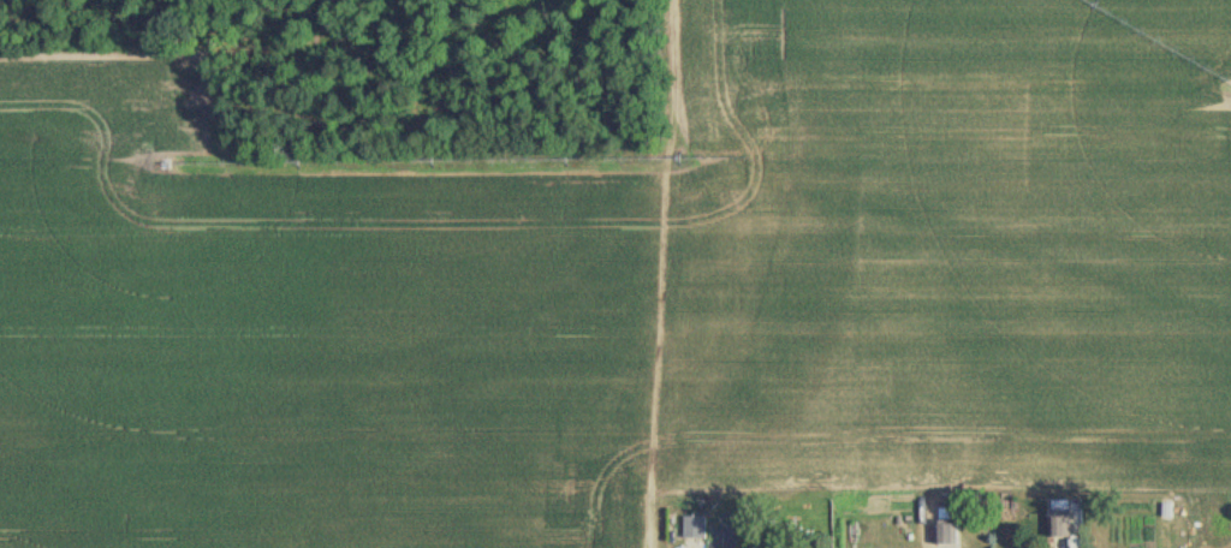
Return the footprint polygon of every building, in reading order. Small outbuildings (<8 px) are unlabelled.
[(1048,537),(1069,537),(1069,510),(1048,510),(1048,537)] [(705,517),(682,517),(682,538),(705,538),(705,517)] [(935,524),(935,544),(956,544),(956,524),(935,524)]
